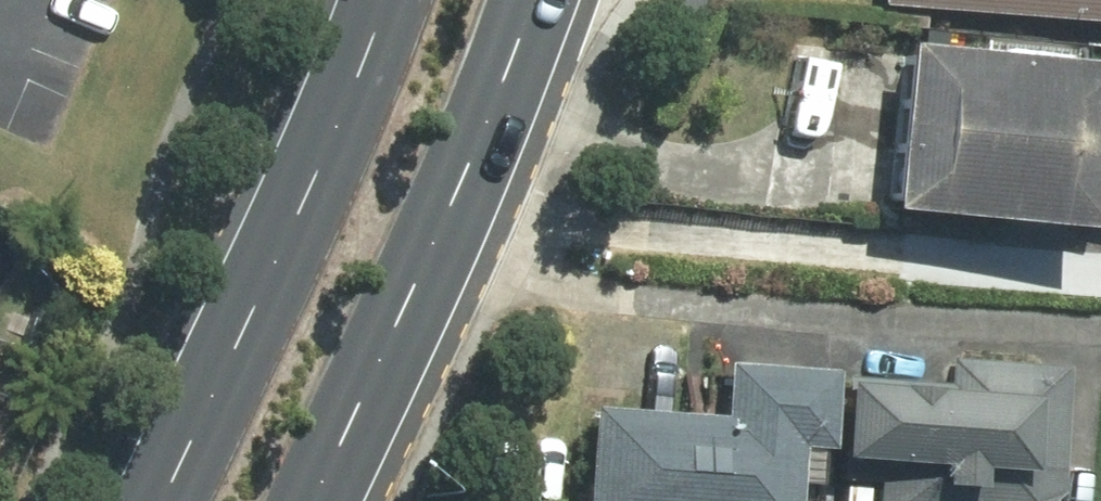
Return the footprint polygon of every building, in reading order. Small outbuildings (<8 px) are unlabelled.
[(873,11),(1100,27),(1100,0),(874,0),(873,11)] [(1087,65),(890,52),(878,224),(1074,238),(1087,65)] [(1098,116),(1092,222),(1100,222),(1100,116),(1098,116)] [(1052,373),(942,364),(940,383),(831,374),(820,500),(1041,500),(1052,373)] [(784,457),(817,459),(822,378),(711,370),(707,420),(581,412),(576,500),(781,500),(784,457)]
